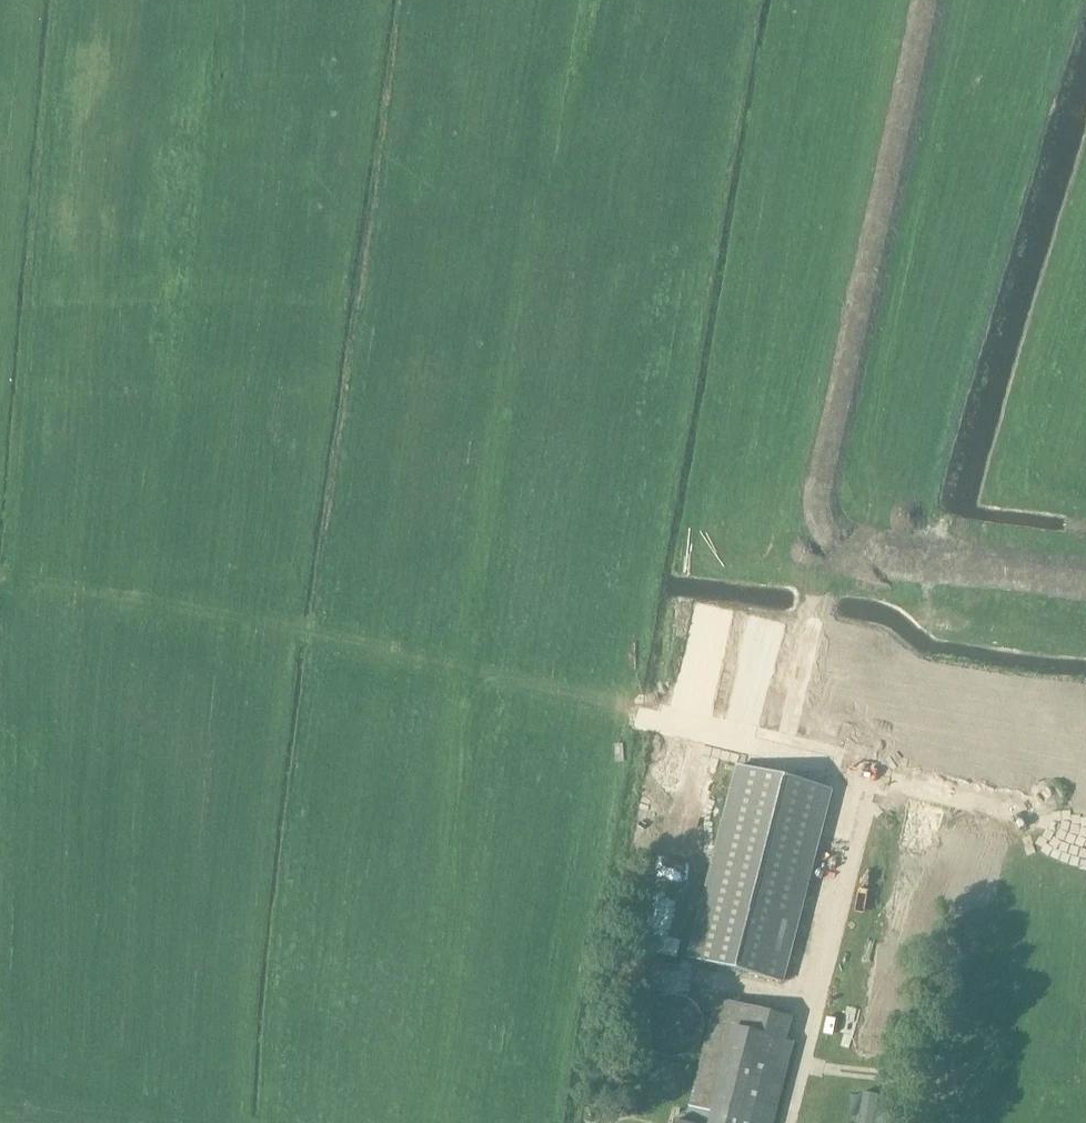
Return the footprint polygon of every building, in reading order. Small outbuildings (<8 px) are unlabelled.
[(780,981),(826,788),(733,766),(688,959),(780,981)] [(692,889),(714,790),(688,784),(666,883),(692,889)] [(935,814),(912,813),(912,829),(935,830),(935,814)] [(792,1044),(783,1042),(790,1017),(715,1000),(684,1122),(772,1122),(792,1044)] [(829,1113),(854,1122),(864,1094),(839,1085),(829,1113)]
